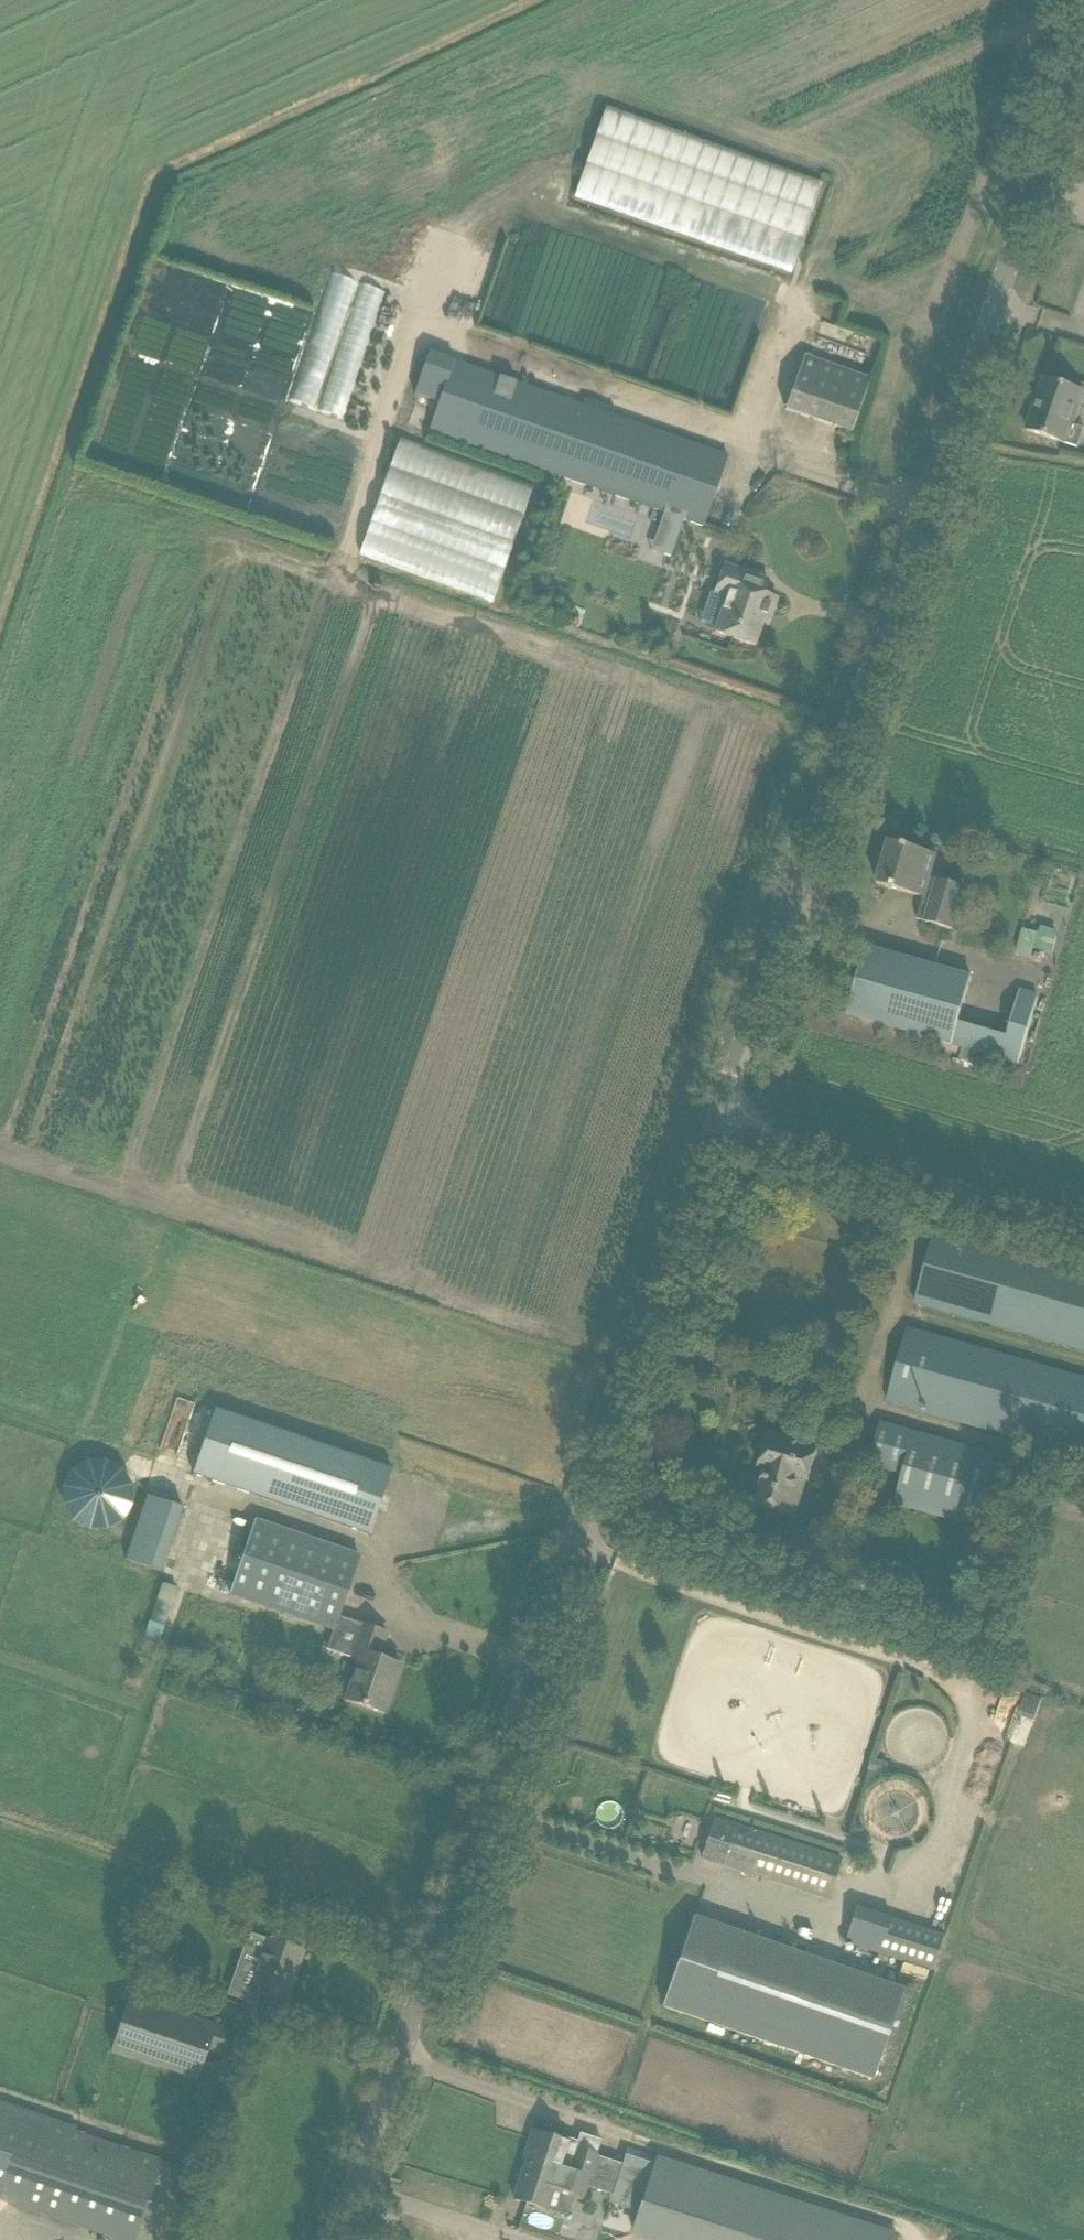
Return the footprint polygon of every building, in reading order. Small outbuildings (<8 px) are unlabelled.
[(574,197),(791,273),(822,184),(608,109),(574,197)] [(347,416),(382,287),(326,271),(290,401),(347,416)] [(727,457),(428,351),(413,395),(437,404),(428,430),(666,514),(668,518),(676,521),(681,520),(702,527),(727,457)] [(785,410),(851,434),(870,380),(804,356),(785,410)] [(1044,379),(1026,431),(1064,444),(1070,425),(1074,426),(1081,405),(1077,404),(1081,391),(1044,379)] [(400,440),(359,556),(493,603),(532,487),(400,440)] [(763,594),(767,581),(724,566),(715,593),(728,597),(715,633),(753,646),(764,615),(770,617),(777,599),(763,594)] [(888,842),(876,884),(930,900),(924,922),(952,930),(964,888),(930,878),(936,856),(888,842)] [(1052,954),(1057,932),(1039,927),(1038,934),(1022,930),(1015,956),(1031,961),(1034,950),(1052,954)] [(865,948),(846,1015),(952,1045),(962,1048),(975,1051),(1019,1064),(1039,996),(1020,990),(1009,1030),(1007,1037),(988,1032),(958,1024),(971,978),(865,948)] [(962,1048),(960,1055),(973,1059),(975,1051),(962,1048)] [(1083,1351),(1083,1273),(936,1231),(915,1304),(1083,1351)] [(1083,1459),(1083,1378),(907,1329),(886,1403),(1083,1459)] [(369,1535),(391,1470),(214,1410),(192,1475),(369,1535)] [(902,1477),(893,1507),(975,1529),(996,1454),(880,1422),(868,1467),(902,1477)] [(756,1505),(777,1511),(788,1514),(798,1479),(807,1482),(816,1449),(768,1436),(759,1468),(765,1470),(756,1505)] [(125,1560),(162,1572),(184,1508),(147,1495),(125,1560)] [(229,1595),(333,1630),(338,1618),(358,1557),(254,1522),(229,1595)] [(338,1618),(333,1630),(327,1651),(350,1659),(359,1662),(346,1702),(383,1714),(400,1666),(378,1659),(386,1634),(361,1625),(338,1618)] [(871,1760),(867,1773),(883,1777),(887,1765),(871,1760)] [(546,1788),(536,1791),(540,1807),(551,1804),(546,1788)] [(841,1861),(736,1827),(715,1820),(710,1836),(731,1843),(723,1867),(828,1901),(841,1861)] [(881,1955),(931,1971),(944,1937),(892,1921),(893,1919),(857,1908),(845,1945),(881,1955)] [(871,2080),(902,1990),(694,1918),(663,2008),(871,2080)] [(286,2003),(303,1952),(267,1940),(267,1941),(253,1936),(248,1950),(248,1951),(259,1955),(247,1990),(250,1991),(265,1996),(286,2003)] [(224,2057),(232,2032),(196,2020),(194,2025),(128,2003),(111,2052),(197,2081),(207,2051),(224,2057)] [(76,2133),(0,2108),(0,2201),(112,2239),(115,2239),(135,2239),(156,2178),(173,2183),(178,2168),(161,2163),(76,2133)] [(625,2156),(622,2165),(578,2151),(579,2148),(532,2132),(523,2158),(527,2159),(514,2199),(535,2206),(546,2210),(554,2185),(583,2194),(586,2187),(612,2196),(601,2228),(610,2231),(626,2236),(639,2239),(883,2239),(625,2156)]
